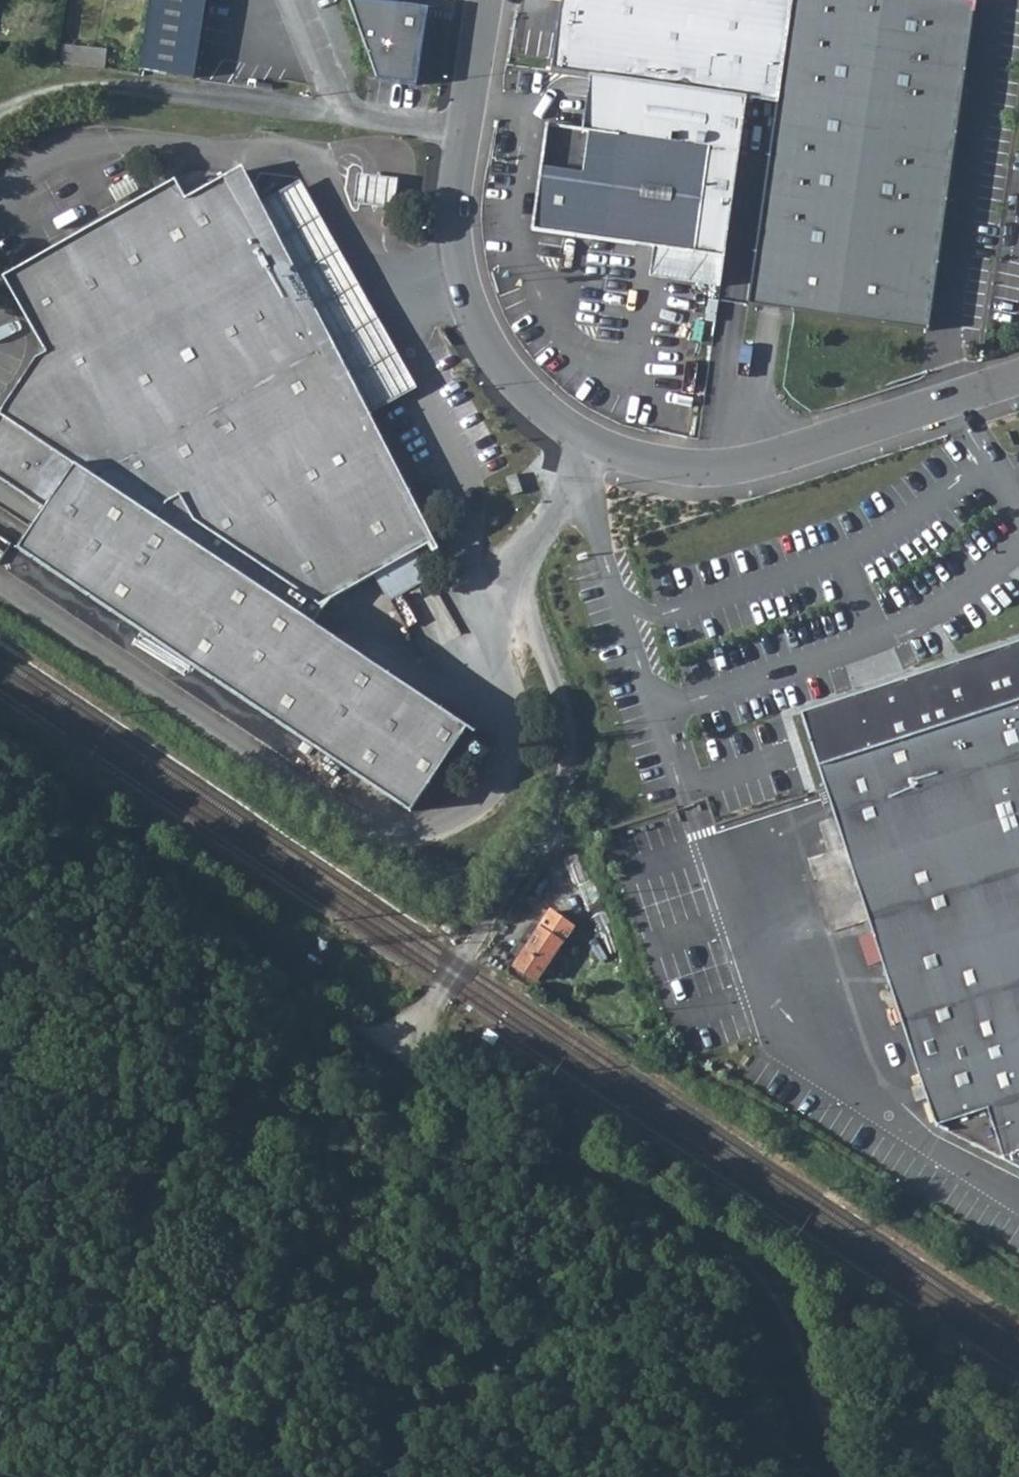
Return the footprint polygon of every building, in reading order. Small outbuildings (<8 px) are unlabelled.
[(139,69),(193,78),(205,0),(150,0),(139,69)] [(380,78),(420,84),(431,8),(407,5),(408,0),(352,0),(380,78)] [(553,68),(592,73),(751,93),(780,97),(792,0),(562,0),(553,68)] [(780,97),(754,300),(935,323),(976,0),(792,0),(780,97)] [(550,123),(536,230),(730,254),(751,93),(592,73),(585,128),(550,123)] [(175,181),(4,277),(47,353),(36,359),(0,413),(0,480),(45,510),(19,549),(410,812),(466,728),(310,623),(321,607),(330,599),(430,541),(242,168),(185,200),(175,181)] [(357,202),(398,206),(401,177),(360,173),(357,202)] [(525,482),(515,486),(522,504),(532,500),(525,482)] [(1018,1167),(1018,643),(802,713),(834,814),(817,819),(833,871),(812,877),(828,928),(867,916),(934,1123),(1018,1167)] [(543,929),(518,965),(541,980),(565,944),(543,929)]
